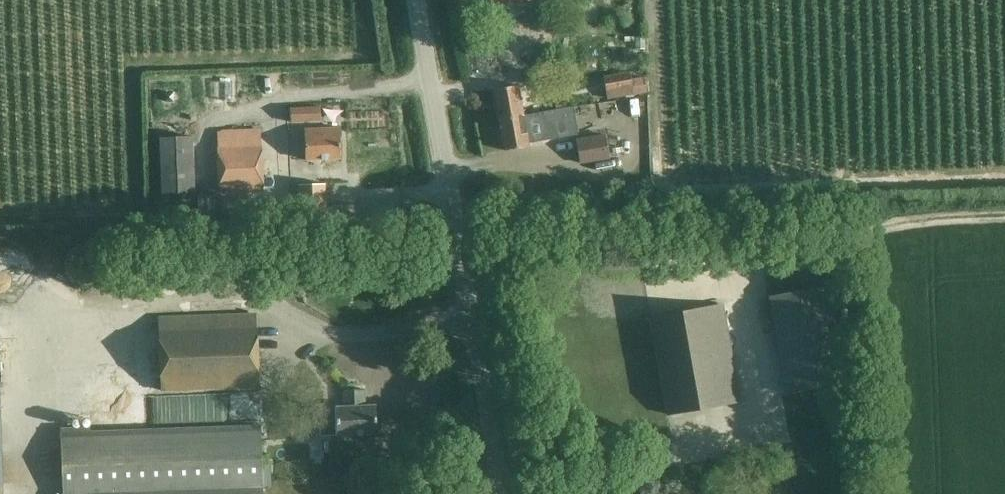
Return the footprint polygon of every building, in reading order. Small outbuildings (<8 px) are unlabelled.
[(518,84),(493,88),(493,89),(498,119),(523,115),(518,84)] [(549,98),(535,100),(537,112),(537,113),(551,111),(549,98)] [(319,106),(286,107),(287,120),(319,119),(319,106)] [(636,137),(646,135),(640,106),(630,108),(636,137)] [(523,115),(498,119),(503,150),(528,146),(527,141),(577,133),(573,107),(551,111),(537,113),(537,112),(523,115)] [(339,128),(305,130),(306,159),(340,158),(339,128)] [(219,190),(262,189),(260,130),(217,131),(219,190)] [(576,140),(580,163),(606,158),(601,135),(576,140)] [(158,192),(193,191),(192,136),(156,137),(158,192)] [(300,226),(326,226),(324,183),(298,184),(300,226)] [(774,316),(787,393),(845,383),(828,286),(770,296),(771,300),(774,316)] [(774,316),(771,300),(763,301),(766,318),(774,316)] [(722,304),(650,317),(667,413),(739,401),(722,304)] [(254,316),(157,319),(159,392),(256,389),(254,316)] [(375,406),(364,406),(364,390),(344,391),(344,406),(334,406),(334,434),(375,434),(375,406)] [(59,431),(61,493),(260,493),(258,426),(59,431)]
